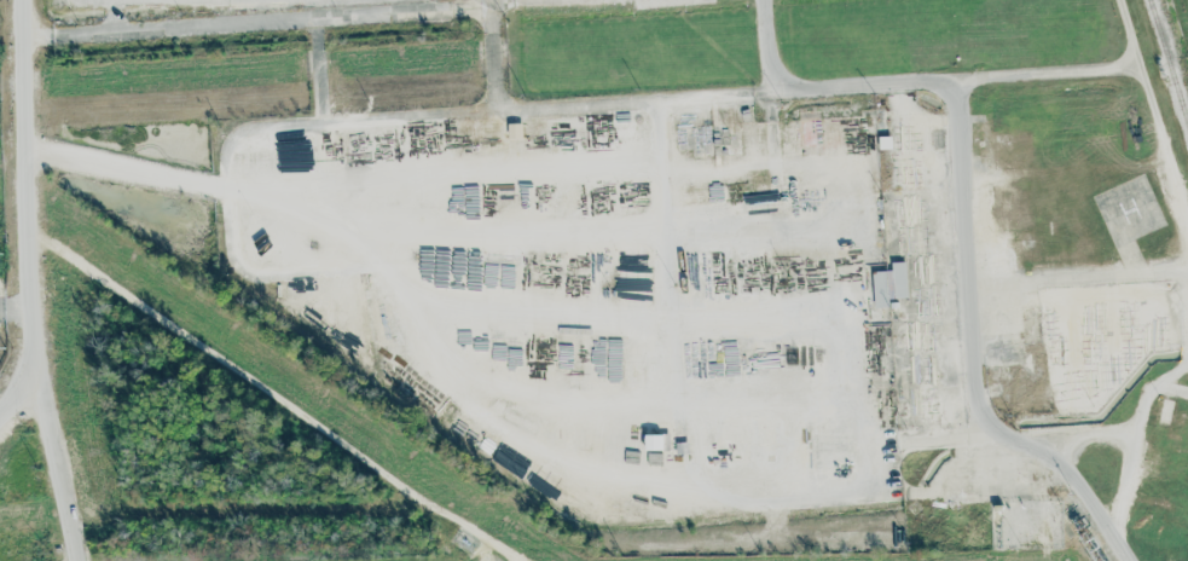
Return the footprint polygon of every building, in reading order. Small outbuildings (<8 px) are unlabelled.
[(237,232),(224,232),(225,246),(238,245),(237,232)] [(873,271),(875,308),(892,307),(891,298),(908,298),(906,262),(892,262),(892,271),(873,271)]
